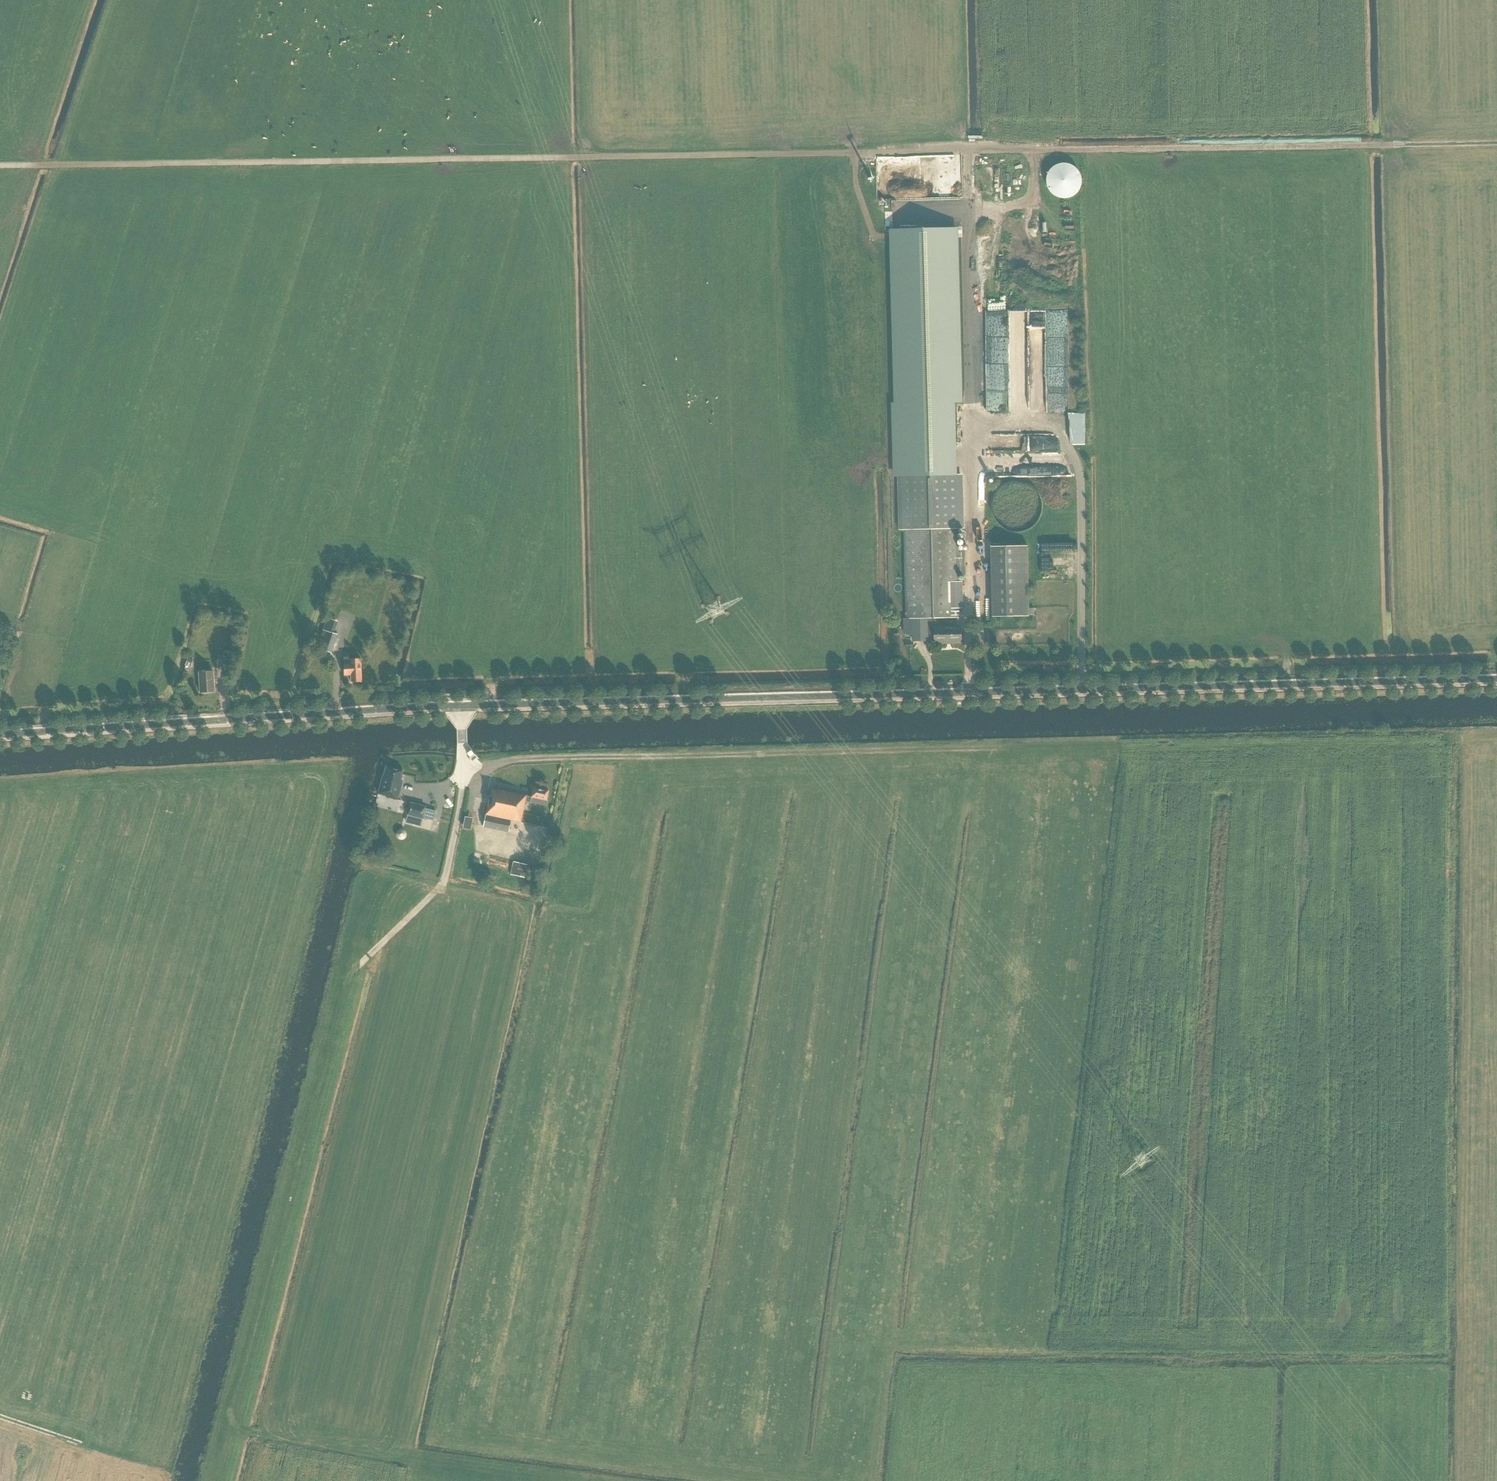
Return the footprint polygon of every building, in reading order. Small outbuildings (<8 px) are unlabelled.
[(1046,175),(1046,181),(1047,186),(1050,191),(1054,194),(1058,197),(1063,197),(1069,197),(1073,195),(1077,192),(1080,187),(1082,182),(1082,176),(1080,170),(1076,165),(1071,162),(1065,161),(1058,162),(1053,165),(1048,169),(1046,175)] [(956,229),(892,230),(897,403),(894,403),(896,476),(900,476),(901,530),(906,530),(908,619),(913,619),(914,640),(929,640),(929,638),(935,638),(936,643),(962,642),(962,627),(935,627),(935,628),(934,628),(934,618),(959,618),(959,608),(963,608),(963,582),(965,582),(964,550),(959,550),(959,529),(963,529),(962,474),(950,475),(948,402),(961,402),(956,229)] [(1071,446),(1087,445),(1086,414),(1070,414),(1071,446)] [(994,506),(994,507),(994,509),(994,512),(995,513),(995,514),(995,515),(996,517),(996,518),(997,519),(999,521),(1000,524),(1002,525),(1003,526),(1005,528),(1007,529),(1009,530),(1011,530),(1012,531),(1014,531),(1016,532),(1017,532),(1020,532),(1023,532),(1024,531),(1027,531),(1029,530),(1032,528),(1033,528),(1035,526),(1037,524),(1039,522),(1040,521),(1041,520),(1041,519),(1042,518),(1043,516),(1043,515),(1043,514),(1044,513),(1044,512),(1044,510),(1044,508),(1044,507),(1044,506),(1044,505),(1044,503),(1044,501),(1043,500),(1043,499),(1043,498),(1042,496),(1041,495),(1041,494),(1041,493),(1040,492),(1039,490),(1037,488),(1035,487),(1033,485),(1031,484),(1029,483),(1026,482),(1024,482),(1023,482),(1021,481),(1018,481),(1017,481),(1014,482),(1011,483),(1009,484),(1007,485),(1004,486),(1003,487),(1001,489),(1000,490),(998,492),(997,494),(997,495),(996,497),(995,499),(995,500),(994,501),(994,503),(994,504),(994,506)] [(992,546),(993,616),(1029,616),(1028,545),(992,546)] [(321,649),(331,653),(337,636),(328,632),(321,649)] [(223,656),(221,669),(230,670),(232,657),(223,656)] [(361,666),(361,659),(351,659),(351,657),(344,657),(344,663),(344,675),(351,675),(351,682),(361,681),(360,666),(361,666)] [(213,671),(199,672),(200,692),(214,691),(213,671)] [(382,775),(377,795),(385,797),(385,798),(398,801),(402,781),(400,780),(403,770),(386,766),(383,775),(382,775)] [(489,796),(483,827),(508,832),(510,820),(520,822),(525,802),(546,807),(548,801),(546,800),(549,790),(533,787),(531,797),(526,795),(492,788),(490,796),(489,796)] [(410,803),(407,815),(422,819),(425,807),(410,803)] [(471,831),(474,819),(466,817),(463,829),(471,831)] [(527,865),(514,861),(510,874),(523,878),(527,865)]
